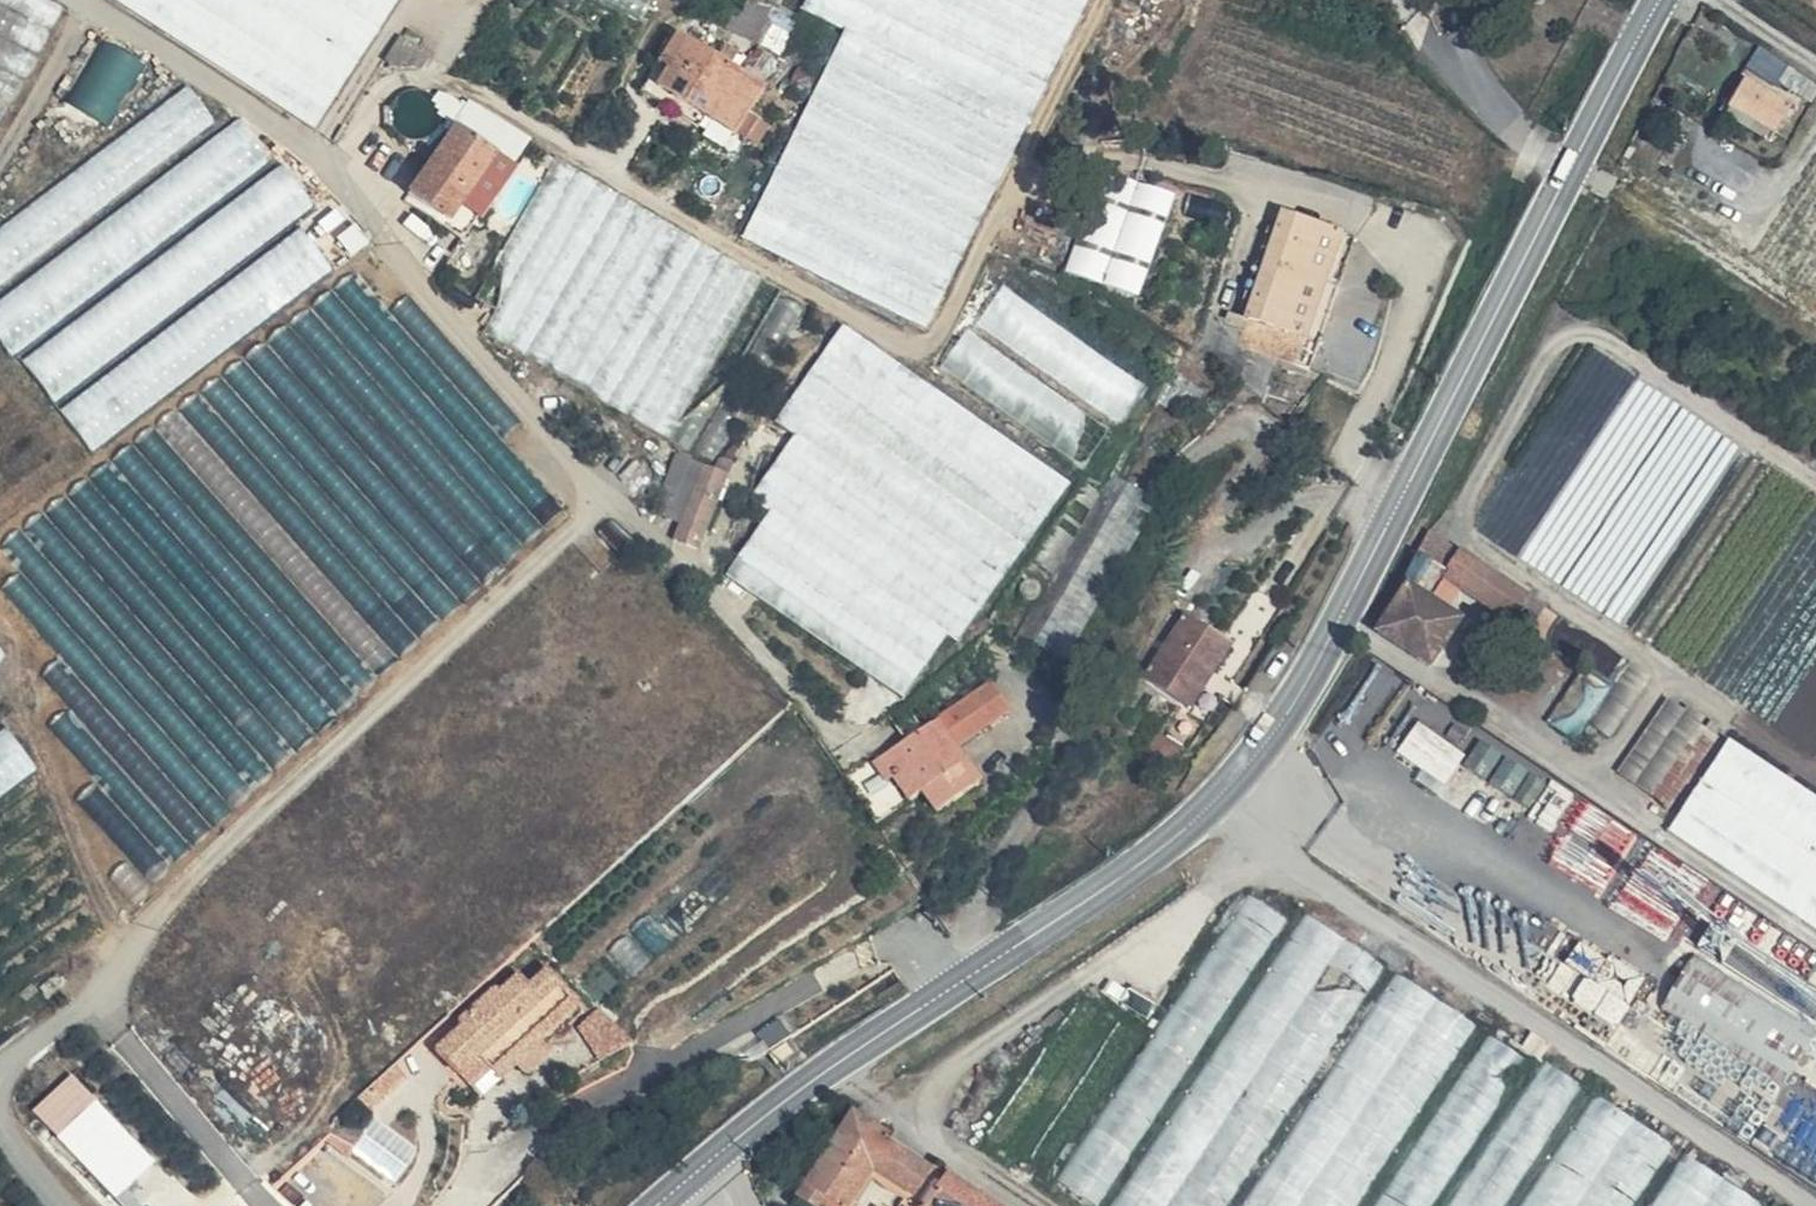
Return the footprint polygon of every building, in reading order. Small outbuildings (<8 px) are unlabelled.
[(121,5),(325,124),(397,0),(123,0),(121,5)] [(905,280),(827,245),(811,249),(802,214),(815,186),(789,193),(784,227),(768,220),(784,185),(778,174),(747,240),(939,326),(1087,0),(808,0),(805,8),(847,27),(797,137),(837,143),(857,131),(865,164),(912,185),(868,178),(845,193),(871,205),(881,199),(924,269),(905,280)] [(734,33),(767,54),(791,13),(752,3),(734,33)] [(786,65),(811,24),(791,13),(767,54),(786,65)] [(116,126),(146,58),(103,39),(73,107),(116,126)] [(671,86),(696,49),(682,40),(657,79),(646,96),(731,156),(738,147),(667,91),(671,86)] [(738,147),(751,126),(770,98),(696,49),(671,86),(667,91),(738,147)] [(0,230),(0,286),(215,122),(188,87),(0,230)] [(1736,115),(1776,139),(1793,114),(1752,90),(1736,115)] [(1776,139),(1736,115),(1730,126),(1770,150),(1776,139)] [(0,309),(0,334),(15,354),(273,157),(246,122),(0,309)] [(408,196),(465,237),(515,167),(457,126),(408,196)] [(286,167),(29,364),(56,399),(313,203),(286,167)] [(1070,271),(1141,297),(1179,196),(1107,170),(1070,271)] [(1290,221),(1253,328),(1304,345),(1295,371),(1311,376),(1357,243),(1290,221)] [(304,231),(67,411),(94,446),(331,267),(304,231)] [(1151,386),(1006,285),(980,323),(1125,424),(1151,386)] [(824,328),(807,320),(800,339),(816,346),(824,328)] [(1112,425),(968,324),(941,362),(1086,463),(1112,425)] [(1275,364),(1295,371),(1304,345),(1253,328),(1249,341),(1245,353),(1275,364)] [(922,702),(1067,474),(839,329),(780,421),(797,431),(756,495),(773,506),(727,578),(922,702)] [(703,475),(724,482),(727,472),(706,464),(703,475)] [(724,482),(703,475),(697,473),(670,548),(696,558),(724,482)] [(1090,533),(1048,647),(1079,658),(1121,545),(1090,533)] [(1432,603),(1450,577),(1464,554),(1433,533),(1405,584),(1411,589),(1383,633),(1431,665),(1462,622),(1432,603)] [(1450,577),(1478,596),(1492,574),(1464,554),(1450,577)] [(1478,596),(1516,623),(1531,600),(1492,574),(1478,596)] [(1174,625),(1133,688),(1184,722),(1225,659),(1174,625)] [(1589,667),(1553,722),(1578,739),(1614,684),(1589,667)] [(1619,769),(1669,805),(1697,767),(1683,757),(1707,723),(1671,697),(1619,769)] [(968,700),(856,779),(886,826),(902,815),(916,835),(962,805),(931,758),(985,722),(968,700)] [(1400,750),(1448,783),(1469,753),(1420,721),(1400,750)] [(0,737),(0,803),(42,771),(10,729),(0,737)] [(1662,842),(1815,945),(1815,790),(1734,736),(1662,842)] [(1467,769),(1530,800),(1544,773),(1481,742),(1467,769)] [(1245,899),(1055,1186),(1086,1205),(1104,1205),(1288,928),(1245,899)] [(1309,918),(1117,1205),(1230,1205),(1387,970),(1309,918)] [(543,1018),(570,991),(543,962),(527,978),(518,969),(511,977),(543,1018)] [(1784,1008),(1686,967),(1667,1013),(1766,1053),(1784,1008)] [(516,1049),(542,1026),(538,1022),(540,1020),(543,1018),(511,977),(502,986),(493,979),(460,1012),(467,1018),(437,1043),(459,1070),(483,1048),(499,1065),(516,1049)] [(1398,978),(1247,1205),(1361,1205),(1478,1030),(1398,978)] [(570,991),(543,1018),(547,1022),(553,1030),(582,1003),(570,991)] [(580,1021),(601,1056),(628,1041),(608,1006),(580,1021)] [(538,1022),(542,1026),(543,1027),(547,1022),(543,1018),(540,1020),(538,1022)] [(543,1027),(549,1033),(553,1030),(547,1022),(543,1027)] [(542,1026),(516,1049),(521,1054),(543,1027),(542,1026)] [(543,1027),(521,1054),(529,1063),(555,1040),(549,1033),(543,1027)] [(1377,1205),(1434,1205),(1527,1065),(1488,1039),(1377,1205)] [(474,1089),(499,1065),(483,1048),(459,1070),(474,1089)] [(11,1095),(114,1205),(182,1205),(184,1204),(49,1060),(11,1095)] [(1448,1205),(1509,1205),(1586,1091),(1544,1063),(1448,1205)] [(1593,1099),(1522,1205),(1639,1205),(1674,1153),(1593,1099)] [(885,1150),(887,1147),(886,1147),(850,1122),(827,1156),(839,1164),(847,1153),(870,1167),(872,1169),(885,1150)] [(872,1169),(878,1172),(860,1200),(871,1205),(892,1205),(893,1204),(895,1205),(920,1205),(935,1182),(885,1150),(872,1169)] [(860,1200),(878,1172),(872,1169),(870,1167),(847,1153),(839,1164),(827,1156),(800,1195),(816,1205),(844,1205),(852,1195),(860,1200)] [(1682,1159),(1652,1205),(1754,1205),(1682,1159)] [(940,1179),(937,1179),(935,1182),(920,1205),(980,1205),(940,1179)]
